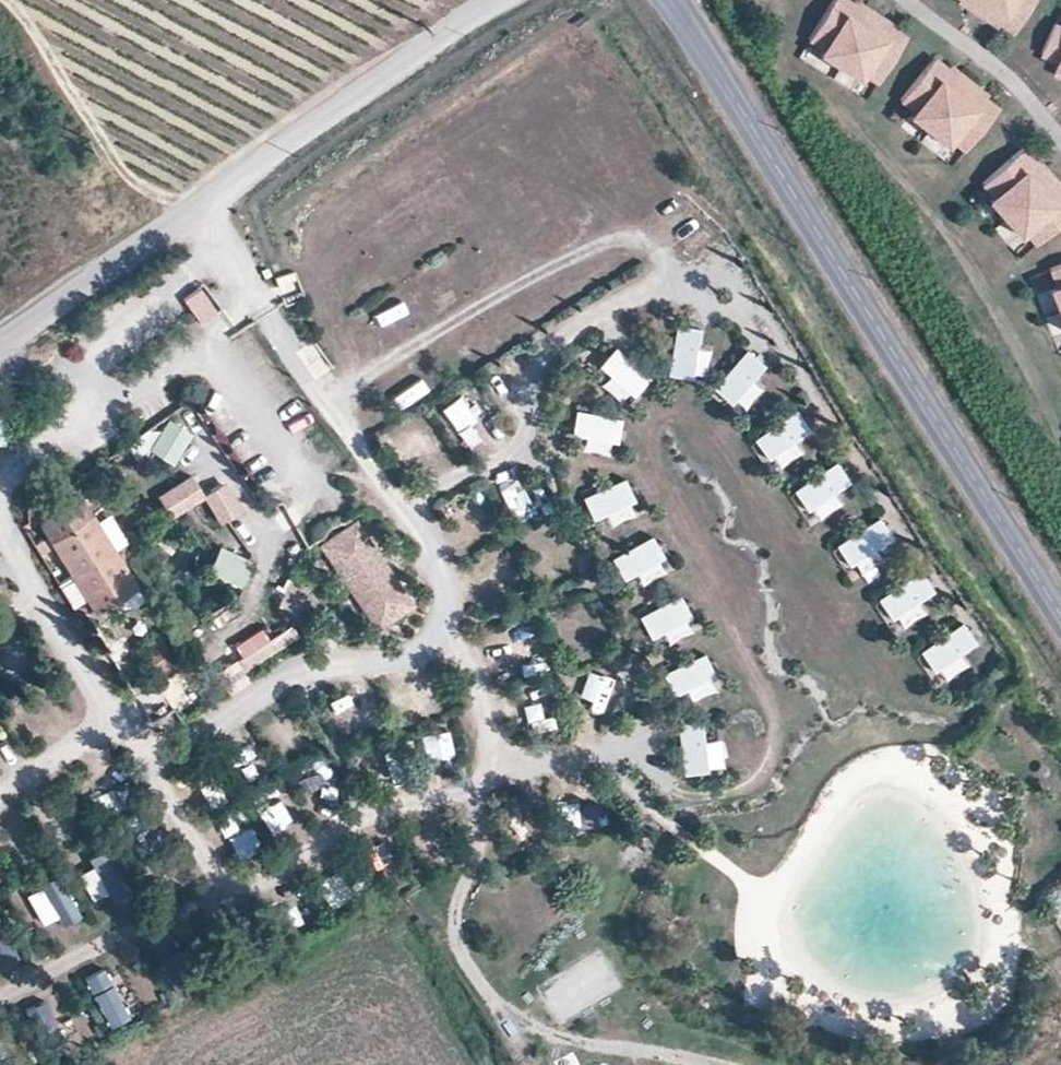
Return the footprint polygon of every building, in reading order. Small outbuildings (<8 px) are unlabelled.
[(848,0),(833,0),(817,26),(831,36),(823,48),(820,53),(840,66),(874,12),(864,5),(858,14),(850,9),(853,4),(848,0)] [(858,14),(864,5),(855,0),(853,4),(850,9),(858,14)] [(970,5),(980,12),(987,0),(973,0),(970,5)] [(1017,30),(1036,0),(987,0),(980,12),(990,18),(996,9),(1004,15),(1001,20),(1017,30)] [(996,9),(990,18),(998,24),(1001,20),(1004,15),(996,9)] [(885,70),(906,37),(890,27),(887,33),(878,27),(884,18),(874,12),(840,66),(859,78),(863,73),(870,61),(885,70)] [(887,33),(890,27),(892,24),(884,18),(878,27),(887,33)] [(1060,39),(1060,27),(1054,24),(1050,34),(1060,39)] [(823,48),(831,36),(817,26),(809,38),(823,48)] [(1060,62),(1060,63),(1060,39),(1050,34),(1041,54),(1060,62)] [(948,69),(933,57),(909,87),(922,98),(913,110),(910,115),(928,129),(967,79),(958,71),(951,80),(944,74),(948,69)] [(885,70),(870,61),(863,73),(877,82),(885,70)] [(951,80),(958,71),(950,65),(948,69),(944,74),(951,80)] [(972,138),(997,108),(982,96),(978,101),(970,95),(977,87),(967,79),(928,129),(946,143),(950,139),(959,127),(972,138)] [(913,110),(922,98),(909,87),(900,99),(913,110)] [(984,93),(977,87),(970,95),(978,101),(982,96),(984,93)] [(972,138),(959,127),(950,139),(963,150),(972,138)] [(1035,162),(1022,148),(993,173),(1005,187),(994,196),(989,200),(1004,218),(1052,176),(1044,167),(1036,174),(1030,166),(1035,162)] [(1036,174),(1044,167),(1038,159),(1035,162),(1030,166),(1036,174)] [(994,196),(1005,187),(993,173),(982,183),(994,196)] [(1060,222),(1060,197),(1058,199),(1052,192),(1060,185),(1052,176),(1004,218),(1019,235),(1024,231),(1035,222),(1047,235),(1060,222)] [(1060,185),(1052,192),(1058,199),(1060,197),(1060,186),(1060,185)] [(1047,235),(1035,222),(1024,231),(1036,244),(1047,235)] [(1060,284),(1060,268),(1059,264),(1049,268),(1056,286),(1060,284)] [(1056,286),(1049,289),(1058,310),(1060,309),(1060,284),(1056,286)] [(219,313),(201,289),(184,301),(202,325),(219,313)] [(674,321),(666,369),(691,373),(699,324),(674,321)] [(316,379),(333,367),(312,339),(295,352),(316,379)] [(597,362),(634,393),(650,374),(613,343),(597,362)] [(743,347),(712,385),(732,400),(762,362),(743,347)] [(436,406),(450,431),(476,417),(461,392),(436,406)] [(620,416),(572,407),(568,431),(615,441),(620,416)] [(793,407),(753,434),(767,455),(807,427),(793,407)] [(190,431),(166,416),(148,445),(172,460),(190,431)] [(461,443),(491,440),(490,422),(459,425),(461,443)] [(834,458),(794,485),(808,506),(848,478),(834,458)] [(624,474),(580,495),(590,518),(635,497),(624,474)] [(191,475),(157,496),(169,515),(203,495),(191,475)] [(223,482),(203,495),(220,523),(240,510),(223,482)] [(504,495),(509,518),(533,514),(529,490),(504,495)] [(134,585),(81,497),(39,523),(70,575),(58,582),(72,606),(84,599),(91,611),(134,585)] [(874,513),(834,540),(848,560),(888,533),(874,513)] [(320,543),(375,625),(409,602),(354,520),(320,543)] [(651,534),(607,554),(617,577),(662,556),(651,534)] [(250,556),(217,542),(206,567),(238,581),(250,556)] [(917,566),(877,594),(891,614),(931,587),(917,566)] [(305,583),(289,577),(279,603),(295,609),(305,583)] [(682,591),(638,612),(649,634),(693,613),(682,591)] [(958,621),(918,648),(932,669),(972,641),(958,621)] [(704,648),(660,669),(670,691),(714,671),(704,648)] [(614,677),(568,684),(570,701),(617,694),(614,677)] [(525,686),(528,704),(544,701),(541,683),(525,686)] [(351,724),(349,703),(334,705),(337,726),(351,724)] [(546,725),(546,706),(523,705),(523,724),(546,725)] [(676,721),(680,769),(705,767),(701,718),(676,721)] [(425,782),(439,778),(429,742),(414,746),(425,782)] [(258,749),(233,758),(241,778),(265,769),(258,749)] [(326,754),(312,759),(322,787),(336,783),(326,754)] [(309,763),(292,772),(301,787),(317,779),(309,763)] [(218,777),(197,786),(204,803),(225,795),(218,777)] [(92,787),(102,815),(121,808),(110,780),(92,787)] [(271,787),(252,801),(267,821),(286,806),(271,787)] [(595,833),(593,805),(518,808),(519,837),(595,833)] [(228,807),(211,836),(229,847),(246,818),(228,807)] [(74,863),(90,901),(126,886),(109,848),(74,863)] [(45,926),(76,906),(53,872),(22,892),(45,926)] [(15,954),(0,929),(0,962),(15,954)] [(98,966),(80,977),(108,1022),(127,1011),(98,966)] [(129,981),(116,990),(128,1008),(141,999),(129,981)]
